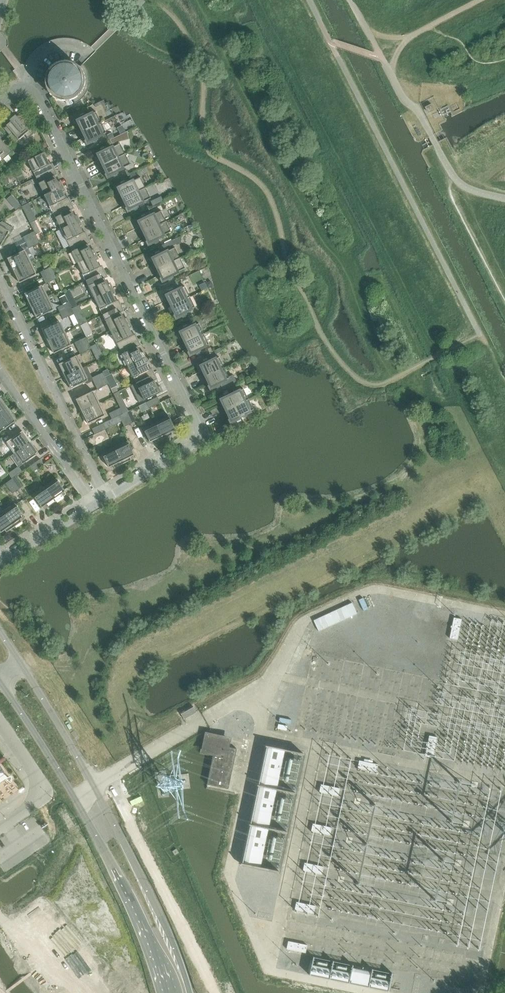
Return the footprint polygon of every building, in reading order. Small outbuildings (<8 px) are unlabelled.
[(89,86),(90,81),(89,77),(89,75),(88,71),(86,67),(83,64),(79,67),(76,64),(73,63),(69,61),(67,61),(63,61),(59,62),(55,64),(53,65),(50,68),(48,71),(46,75),(46,77),(45,81),(45,85),(47,89),(48,91),(50,94),(53,97),(54,98),(58,100),(62,101),(65,101),(67,105),(69,105),(70,105),(73,104),(71,100),(73,99),(75,103),(74,103),(75,104),(79,102),(82,99),(85,96),(86,94),(88,90),(89,86)] [(426,107),(429,113),(435,110),(431,104),(426,107)] [(37,131),(22,112),(17,116),(16,115),(10,120),(11,122),(6,125),(7,126),(5,128),(4,127),(4,128),(10,136),(11,135),(10,135),(13,133),(19,140),(25,135),(28,138),(27,138),(28,139),(37,131)] [(101,122),(96,112),(87,116),(85,114),(74,119),(77,127),(80,125),(83,131),(101,122)] [(97,137),(106,133),(101,122),(83,131),(86,137),(83,138),(87,146),(98,140),(97,137)] [(0,138),(0,156),(3,159),(2,159),(3,160),(12,152),(0,138)] [(103,165),(125,154),(120,143),(107,150),(106,147),(94,153),(98,160),(100,159),(103,165)] [(46,167),(50,164),(46,157),(48,156),(46,151),(28,160),(36,178),(49,171),(46,167)] [(25,158),(22,154),(17,158),(21,162),(25,158)] [(117,171),(131,165),(125,154),(103,165),(106,171),(103,172),(107,179),(119,174),(117,171)] [(61,187),(55,176),(57,174),(55,169),(49,171),(36,178),(44,195),(61,187)] [(124,199),(146,188),(141,177),(127,184),(126,181),(115,187),(118,194),(121,193),(124,199)] [(63,201),(67,199),(63,192),(65,191),(63,186),(61,187),(44,195),(53,212),(65,206),(63,201)] [(138,205),(151,198),(146,188),(124,199),(126,204),(124,206),(127,213),(139,207),(138,205)] [(78,221),(71,210),(74,208),(71,203),(65,206),(53,212),(61,229),(78,221)] [(144,232),(166,221),(161,211),(148,217),(147,215),(135,220),(139,228),(141,226),(144,232)] [(79,235),(84,233),(79,226),(82,225),(79,220),(78,221),(61,229),(69,246),(82,240),(79,235)] [(8,234),(11,235),(14,228),(2,221),(0,223),(0,247),(8,234)] [(41,233),(35,221),(30,223),(34,231),(36,235),(41,233)] [(158,238),(172,232),(166,221),(144,232),(147,238),(144,239),(148,247),(160,241),(158,238)] [(33,231),(31,226),(24,229),(27,235),(33,231)] [(36,235),(34,231),(23,237),(26,243),(37,237),(36,235)] [(45,237),(42,232),(41,233),(36,235),(37,237),(39,240),(44,237),(45,237)] [(40,243),(39,240),(37,237),(26,243),(29,248),(40,243)] [(94,255),(88,244),(90,243),(88,237),(82,240),(69,246),(78,263),(94,255)] [(176,244),(174,240),(158,247),(160,250),(169,246),(170,247),(176,244)] [(158,269),(180,258),(175,248),(162,254),(161,251),(149,257),(153,264),(155,263),(158,269)] [(31,262),(25,250),(7,258),(13,271),(31,262)] [(96,269),(100,267),(96,260),(98,259),(96,254),(94,255),(78,263),(86,280),(98,274),(96,269)] [(172,275),(186,269),(180,258),(158,269),(161,275),(158,276),(162,283),(174,278),(172,275)] [(37,275),(31,262),(13,271),(20,283),(37,275)] [(54,273),(52,267),(40,272),(43,278),(54,273)] [(111,289),(104,278),(107,277),(104,271),(98,274),(86,280),(94,297),(111,289)] [(57,278),(55,274),(54,273),(43,278),(46,284),(57,278)] [(48,297),(42,285),(25,293),(31,306),(48,297)] [(190,297),(185,286),(176,291),(174,288),(163,294),(166,301),(169,300),(172,306),(190,297)] [(113,303),(117,301),(113,294),(115,293),(113,288),(111,289),(94,297),(102,314),(115,308),(113,303)] [(54,310),(48,297),(31,306),(37,318),(54,310)] [(186,312),(195,308),(190,297),(172,306),(175,312),(172,313),(176,320),(187,315),(186,312)] [(60,313),(72,308),(69,302),(58,307),(60,313)] [(127,323),(121,312),(124,311),(121,305),(115,308),(102,314),(111,331),(127,323)] [(63,319),(74,314),(72,308),(60,313),(63,319)] [(65,333),(59,320),(42,329),(48,341),(65,333)] [(129,337),(134,335),(129,328),(132,327),(129,322),(127,323),(111,331),(119,348),(132,342),(129,337)] [(204,334),(199,323),(190,328),(188,325),(177,331),(180,338),(183,337),(186,343),(204,334)] [(71,345),(65,333),(48,341),(54,354),(71,345)] [(200,349),(209,344),(204,334),(186,343),(188,348),(186,350),(190,357),(201,351),(200,349)] [(89,343),(86,337),(75,343),(78,348),(89,343)] [(144,357),(138,346),(140,345),(138,339),(132,342),(119,348),(127,365),(144,357)] [(97,346),(94,340),(89,343),(91,348),(97,346)] [(92,349),(91,348),(89,343),(78,348),(80,354),(92,349)] [(82,368),(76,356),(59,364),(65,376),(82,368)] [(146,372),(150,369),(146,363),(148,361),(146,356),(144,357),(127,365),(136,383),(148,376),(146,372)] [(224,367),(219,357),(210,361),(209,359),(197,365),(201,372),(203,371),(206,376),(224,367)] [(92,378),(87,366),(82,368),(65,376),(71,389),(86,382),(87,384),(93,381),(92,378)] [(233,375),(229,377),(224,367),(206,376),(209,382),(206,383),(210,391),(221,385),(223,390),(237,383),(233,375)] [(106,378),(105,377),(103,372),(92,378),(93,381),(95,384),(106,378)] [(144,400),(161,392),(154,381),(157,379),(154,374),(148,376),(136,383),(136,384),(132,386),(139,401),(144,399),(144,400)] [(109,384),(106,378),(95,384),(97,389),(109,384)] [(226,410),(249,399),(244,389),(230,395),(229,393),(218,398),(221,406),(224,404),(226,410)] [(99,403),(93,391),(76,399),(82,412),(99,403)] [(160,403),(158,397),(147,402),(149,408),(160,403)] [(0,399),(0,416),(8,410),(0,399)] [(241,416),(254,410),(249,399),(226,410),(229,416),(227,417),(230,424),(242,419),(241,416)] [(105,416),(99,403),(82,412),(88,424),(105,416)] [(129,404),(120,408),(123,414),(125,413),(131,410),(129,404)] [(123,414),(120,408),(109,413),(112,419),(119,416),(123,414)] [(8,410),(0,416),(0,432),(16,421),(8,410)] [(136,421),(131,410),(125,413),(130,424),(136,421)] [(130,424),(125,413),(123,414),(119,416),(125,427),(130,424)] [(176,430),(169,415),(165,417),(163,414),(154,418),(164,439),(173,435),(171,432),(176,430)] [(183,422),(180,416),(175,418),(178,425),(183,422)] [(164,439),(154,418),(145,422),(147,426),(143,428),(150,442),(154,440),(156,443),(164,439)] [(106,429),(103,423),(92,429),(95,435),(106,429)] [(31,442),(23,431),(7,442),(15,453),(31,442)] [(135,455),(128,441),(123,443),(122,439),(113,443),(123,464),(132,460),(130,457),(135,455)] [(38,453),(31,442),(15,453),(23,464),(38,453)] [(123,464),(113,443),(105,447),(106,451),(102,453),(109,468),(113,465),(114,468),(123,464)] [(34,471),(44,464),(40,459),(30,466),(34,471)] [(12,479),(16,476),(22,472),(19,466),(9,473),(12,479)] [(16,476),(12,479),(11,480),(18,490),(23,486),(16,476)] [(65,491),(56,478),(45,486),(55,502),(63,496),(62,494),(65,491)] [(18,490),(11,480),(6,483),(13,494),(18,490)] [(55,502),(45,486),(33,495),(42,508),(46,505),(48,507),(55,502)] [(24,516),(15,503),(3,511),(14,527),(22,521),(21,519),(24,516)] [(3,511),(0,514),(0,531),(1,533),(5,530),(7,532),(14,527),(3,511)] [(363,598),(359,600),(364,611),(368,609),(363,598)] [(319,631),(357,613),(352,603),(314,620),(319,631)] [(454,618),(450,638),(457,640),(462,619),(454,618)] [(197,712),(196,711),(194,707),(181,714),(184,719),(197,712)] [(213,754),(207,784),(228,789),(237,748),(227,746),(228,739),(207,734),(204,752),(213,754)] [(429,736),(425,756),(433,758),(437,737),(429,736)] [(268,746),(243,864),(261,868),(261,867),(269,829),(269,828),(277,789),(285,750),(268,746)] [(359,760),(358,768),(377,772),(377,771),(378,764),(359,760)] [(9,778),(0,765),(0,783),(9,778)] [(321,784),(319,792),(338,796),(340,788),(321,784)] [(313,823),(311,831),(330,835),(330,834),(332,827),(313,823)] [(305,863),(303,870),(322,874),(323,867),(305,863)] [(296,902),(295,909),(314,913),(315,906),(296,902)] [(288,941),(287,948),(305,952),(307,945),(288,941)] [(312,965),(310,975),(389,991),(391,981),(390,981),(371,977),(372,972),(371,972),(353,968),(352,968),(351,973),(332,969),(331,969),(312,965)]
